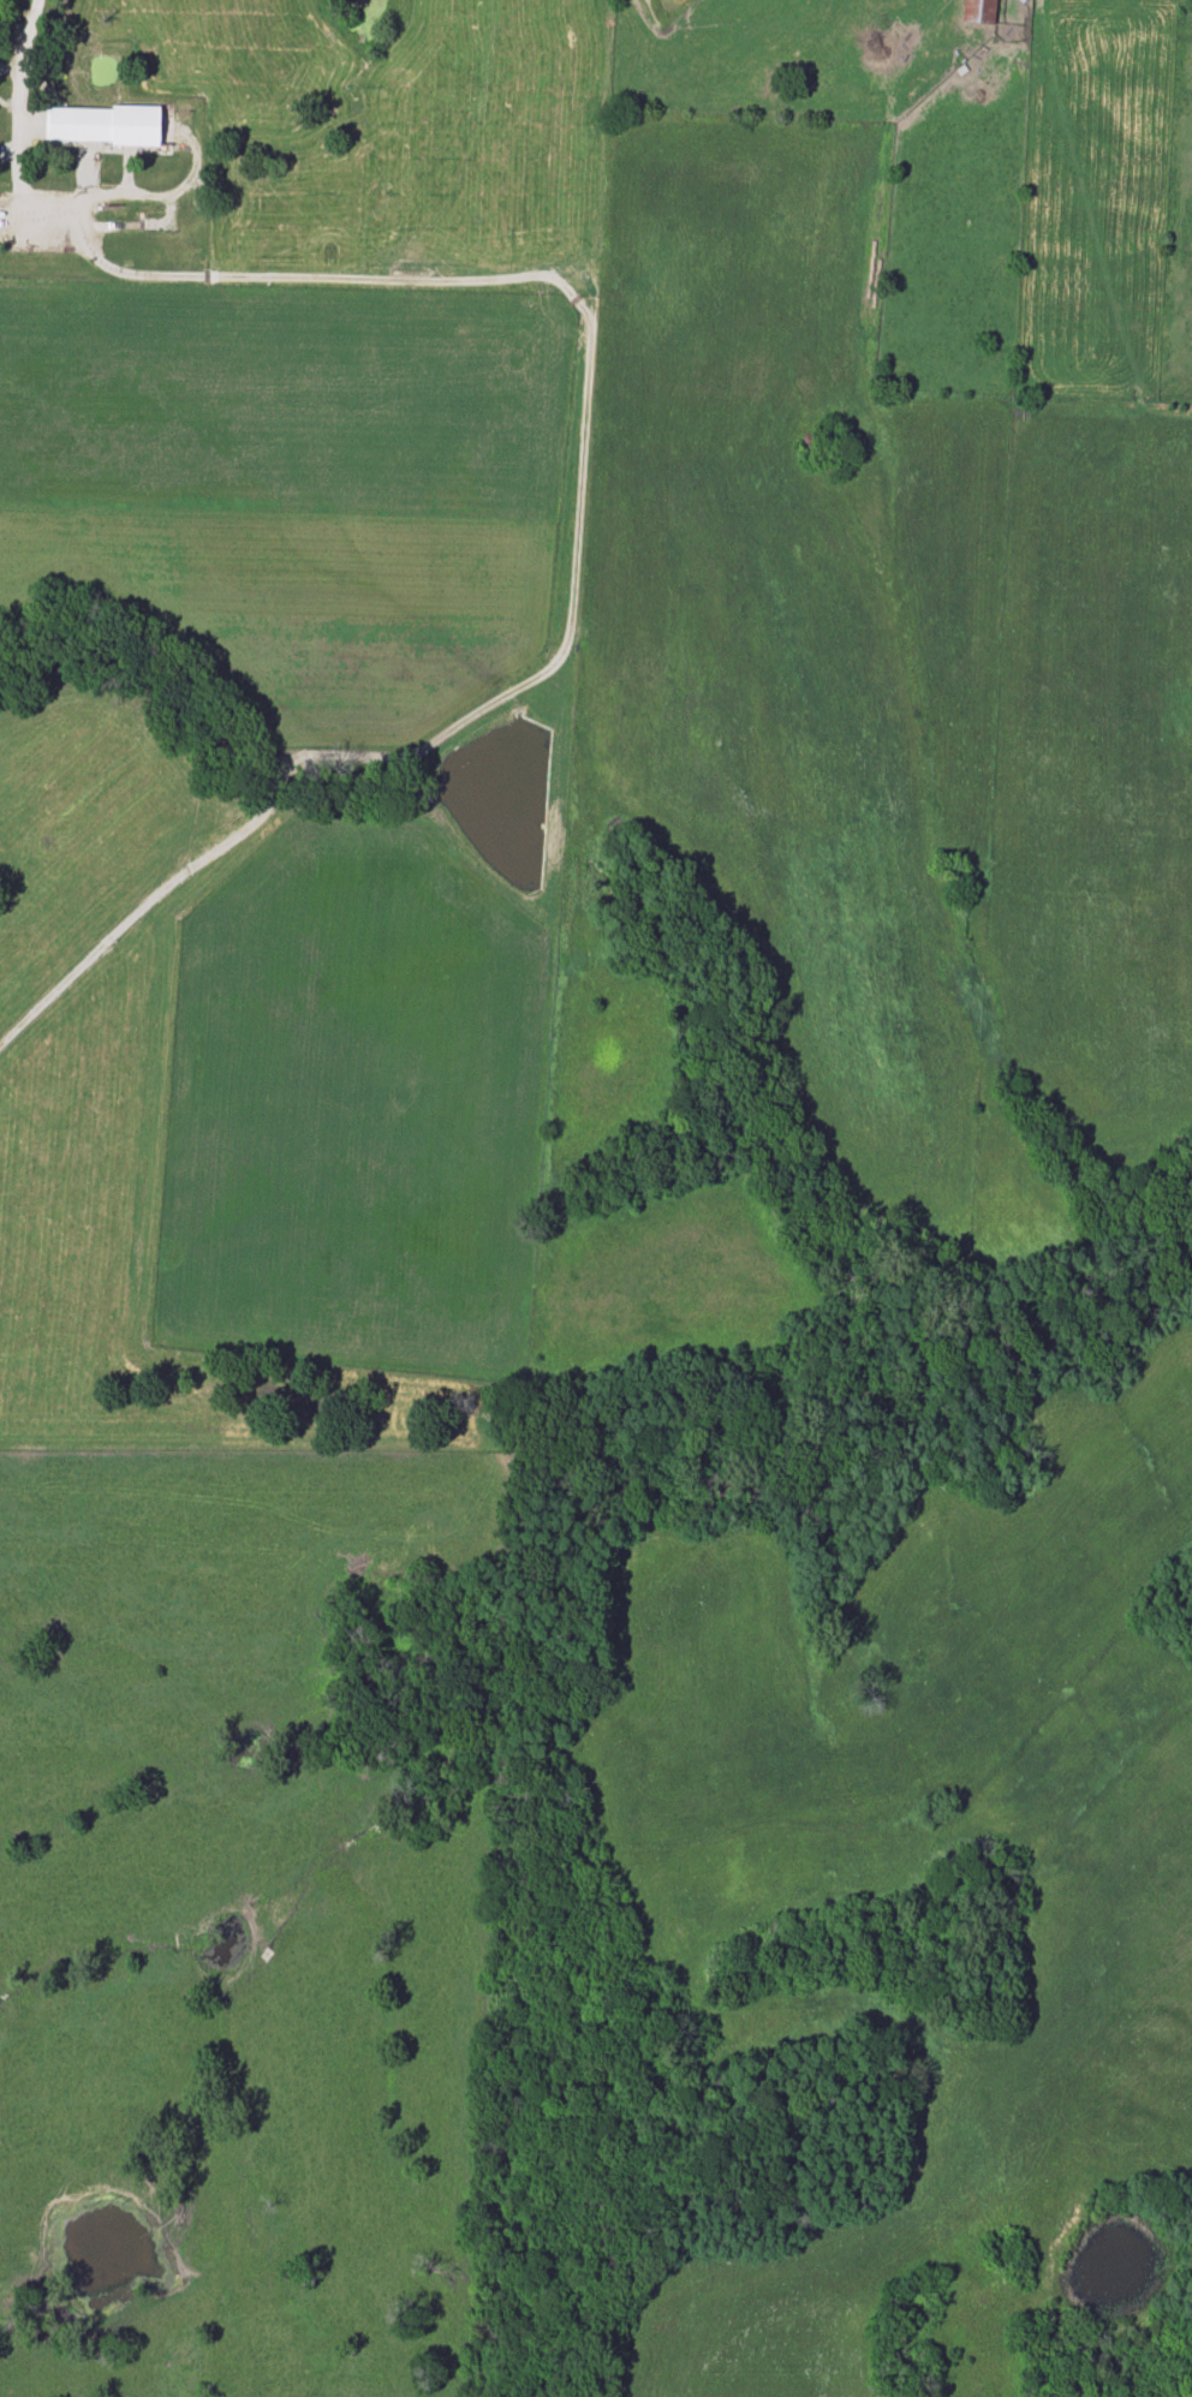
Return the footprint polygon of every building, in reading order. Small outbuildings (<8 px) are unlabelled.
[(963,24),(994,27),(997,0),(965,0),(963,24)] [(45,144),(160,146),(160,109),(46,108),(45,144)]
